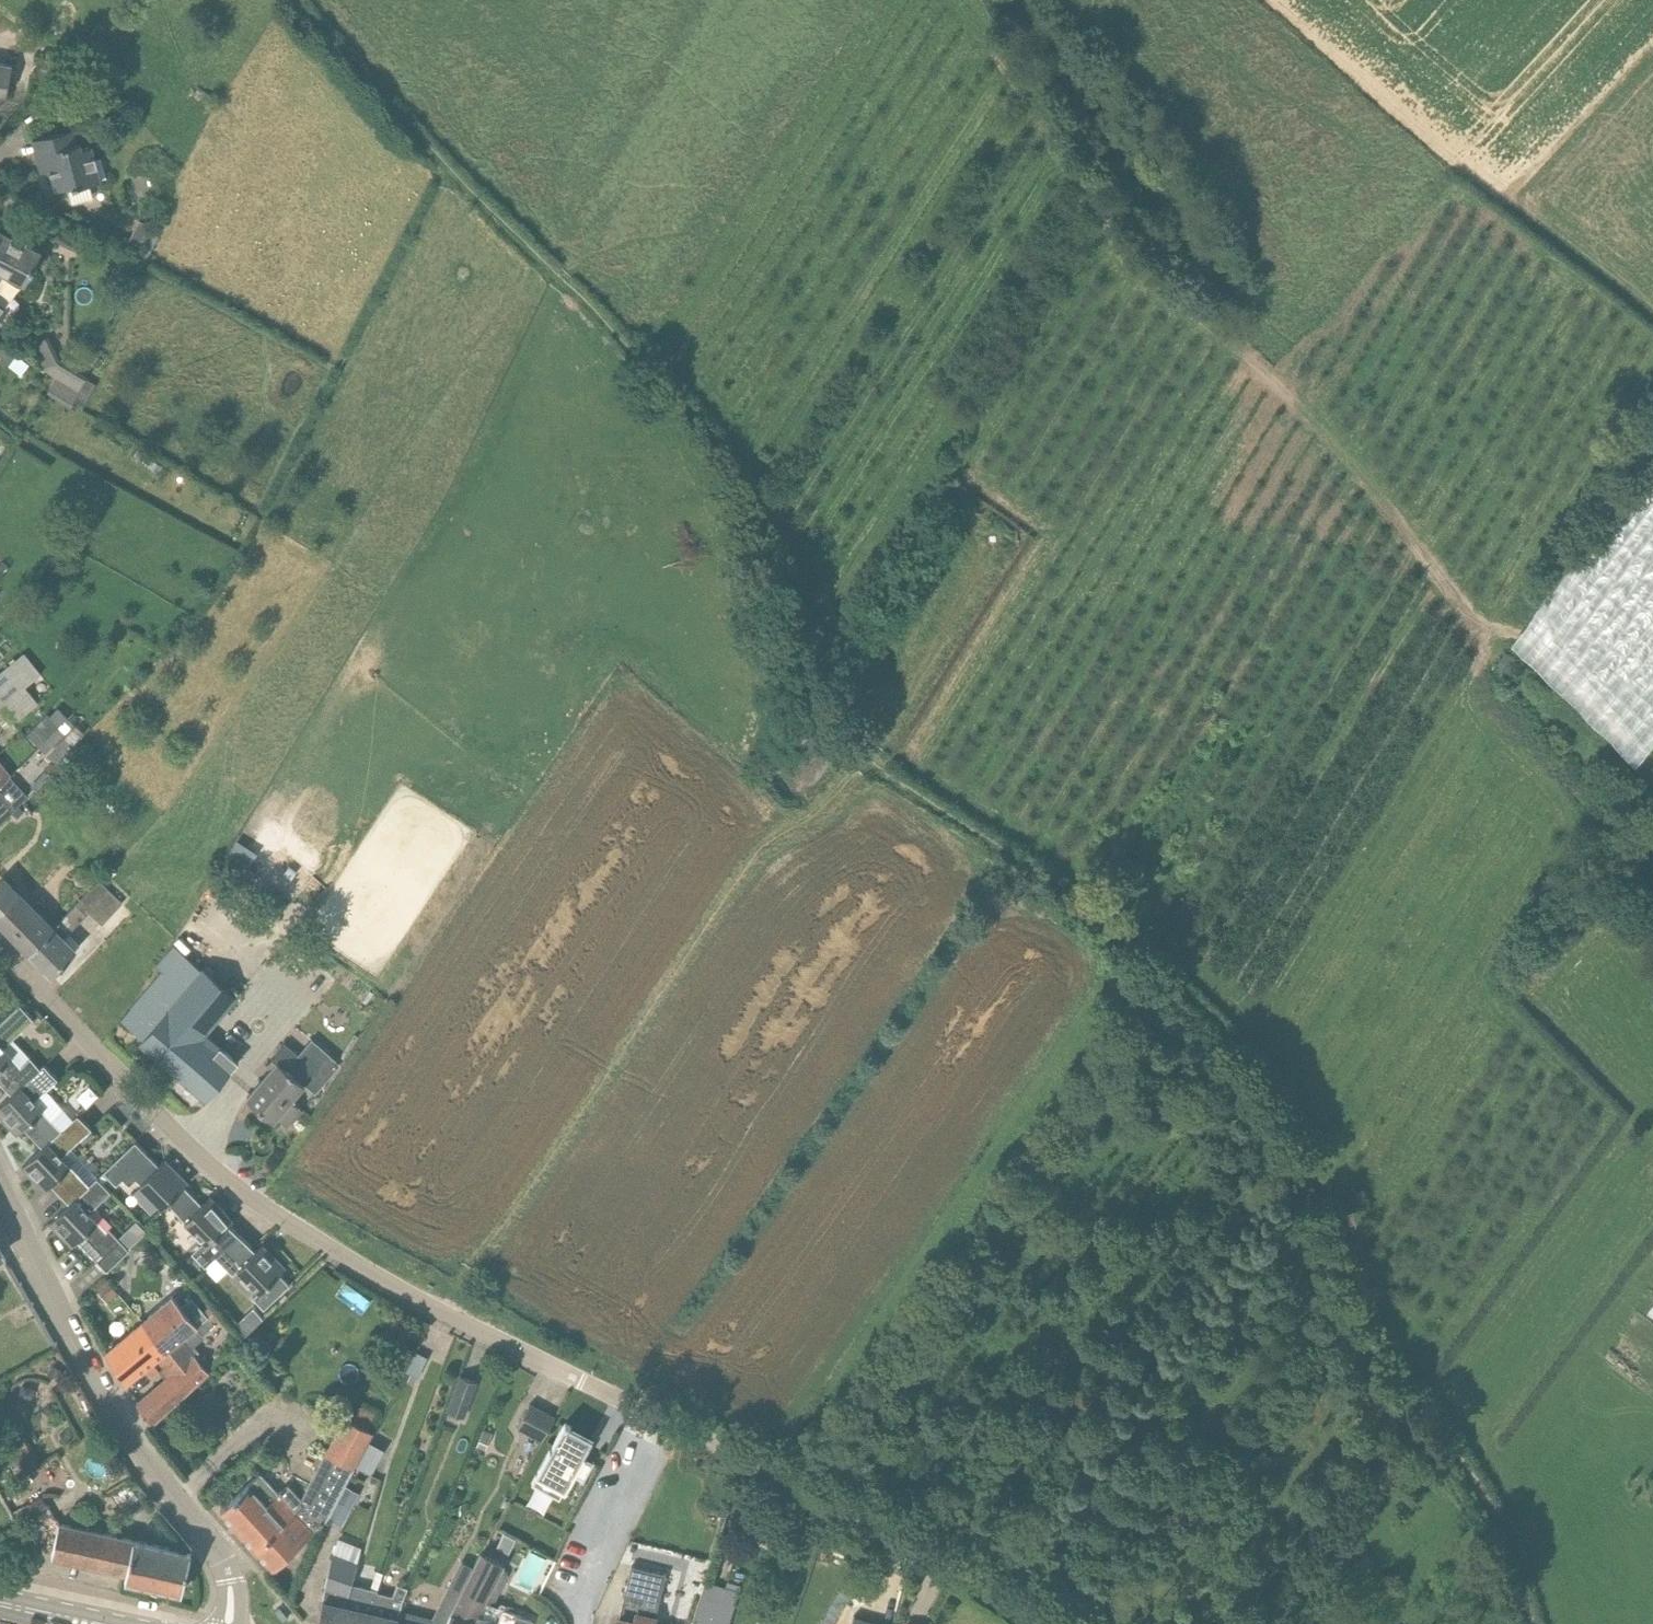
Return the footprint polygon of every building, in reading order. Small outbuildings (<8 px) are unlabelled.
[(7,95),(12,65),(0,63),(0,94),(7,95)] [(101,181),(100,178),(92,145),(82,148),(81,142),(77,141),(74,128),(32,140),(41,173),(50,171),(56,192),(101,181)] [(139,245),(149,226),(139,221),(130,240),(139,245)] [(8,276),(26,284),(42,250),(0,231),(0,293),(8,276)] [(0,303),(0,321),(9,308),(0,303)] [(10,351),(0,343),(0,357),(3,360),(10,351)] [(79,391),(55,378),(46,392),(70,406),(79,391)] [(10,665),(0,673),(0,707),(42,674),(25,654),(10,665)] [(60,727),(46,714),(27,736),(40,748),(60,727)] [(10,776),(0,764),(0,784),(10,776)] [(13,812),(14,811),(0,797),(0,826),(13,812)] [(29,953),(53,929),(53,928),(30,906),(26,902),(36,891),(29,885),(56,849),(35,830),(0,869),(0,923),(29,953)] [(29,953),(52,976),(76,948),(62,935),(87,909),(102,924),(122,904),(99,881),(53,928),(53,929),(29,953)] [(163,973),(121,1022),(142,1039),(139,1043),(206,1100),(227,1076),(229,1077),(230,1076),(228,1074),(239,1062),(221,1047),(211,1058),(196,1045),(237,997),(204,968),(202,971),(175,948),(157,968),(163,973)] [(11,1095),(40,1068),(30,1057),(21,1066),(3,1048),(34,1019),(20,1005),(0,1025),(0,1083),(11,1095)] [(274,1114),(287,1125),(301,1108),(290,1099),(304,1083),(302,1082),(312,1070),(283,1045),(272,1058),(277,1062),(247,1098),(271,1118),(274,1114)] [(40,1068),(11,1095),(0,1106),(0,1117),(17,1135),(24,1129),(42,1148),(61,1130),(51,1119),(63,1108),(46,1090),(58,1079),(44,1064),(40,1068)] [(61,1130),(42,1148),(22,1167),(45,1191),(51,1185),(69,1205),(90,1185),(63,1156),(91,1129),(78,1115),(65,1127),(64,1127),(61,1130)] [(159,1166),(137,1143),(135,1142),(104,1171),(116,1184),(123,1177),(130,1184),(136,1178),(165,1208),(169,1203),(168,1203),(184,1187),(188,1183),(165,1160),(159,1166)] [(78,1241),(97,1261),(119,1240),(109,1229),(105,1233),(88,1214),(109,1194),(95,1180),(90,1185),(69,1205),(49,1223),(72,1247),(78,1241)] [(233,1220),(210,1197),(202,1205),(184,1187),(168,1203),(169,1203),(205,1241),(194,1252),(205,1263),(216,1254),(217,1256),(238,1235),(228,1225),(233,1220)] [(238,1235),(217,1256),(233,1272),(238,1267),(260,1290),(254,1295),(266,1307),(290,1284),(280,1274),(286,1268),(263,1245),(253,1251),(252,1249),(238,1235)] [(121,1241),(119,1240),(97,1261),(107,1272),(129,1250),(121,1241)] [(116,1291),(107,1280),(96,1289),(105,1300),(116,1291)] [(142,1323),(165,1350),(182,1337),(196,1327),(208,1317),(192,1298),(181,1307),(172,1297),(172,1298),(142,1323)] [(213,1323),(221,1317),(210,1305),(203,1311),(206,1314),(208,1317),(213,1323)] [(202,1334),(214,1325),(208,1317),(196,1327),(202,1334)] [(156,1357),(165,1350),(142,1323),(106,1354),(125,1384),(143,1368),(150,1378),(159,1370),(151,1360),(156,1357)] [(192,1355),(195,1353),(182,1337),(165,1350),(156,1357),(171,1375),(139,1403),(137,1405),(151,1425),(206,1373),(192,1355)] [(415,1353),(404,1374),(415,1380),(426,1359),(415,1353)] [(54,1364),(48,1374),(59,1381),(65,1371),(54,1364)] [(461,1376),(453,1396),(447,1410),(462,1417),(476,1382),(461,1376)] [(33,1388),(19,1385),(15,1398),(29,1402),(33,1388)] [(530,1404),(519,1423),(517,1427),(542,1442),(555,1418),(530,1404)] [(354,1466),(356,1467),(369,1443),(367,1442),(371,1434),(345,1418),(301,1502),(287,1487),(279,1495),(261,1474),(220,1511),(274,1569),(317,1529),(341,1491),(354,1466)] [(566,1489),(575,1473),(586,1479),(597,1458),(585,1452),(593,1437),(565,1423),(538,1475),(566,1489)] [(483,1430),(476,1447),(485,1451),(493,1434),(483,1430)] [(384,1451),(369,1443),(356,1467),(372,1475),(384,1451)] [(340,1498),(353,1505),(358,1494),(345,1487),(340,1498)] [(42,1496),(12,1512),(15,1517),(18,1523),(47,1506),(42,1496)] [(52,1556),(127,1573),(133,1542),(59,1527),(52,1556)] [(516,1540),(504,1533),(497,1547),(509,1553),(516,1540)] [(354,1585),(352,1584),(358,1566),(356,1566),(362,1548),(339,1538),(332,1556),(330,1555),(318,1623),(345,1623),(354,1585)] [(191,1553),(133,1542),(127,1573),(125,1580),(158,1587),(182,1592),(191,1553)] [(447,1623),(531,1623),(532,1621),(491,1604),(505,1572),(498,1569),(500,1562),(482,1552),(464,1590),(463,1590),(458,1598),(447,1623)] [(624,1598),(619,1616),(617,1623),(654,1623),(661,1597),(644,1592),(649,1571),(631,1567),(624,1598)] [(377,1592),(383,1573),(377,1571),(370,1589),(354,1585),(345,1623),(371,1623),(377,1592)] [(397,1619),(400,1611),(401,1611),(402,1602),(408,1588),(398,1584),(393,1596),(377,1592),(371,1623),(396,1623),(397,1619)] [(458,1598),(463,1590),(453,1585),(444,1601),(447,1604),(438,1620),(401,1611),(400,1611),(397,1619),(396,1623),(447,1623),(458,1598)] [(740,1590),(729,1587),(727,1593),(704,1586),(692,1622),(692,1623),(729,1623),(740,1590)]
